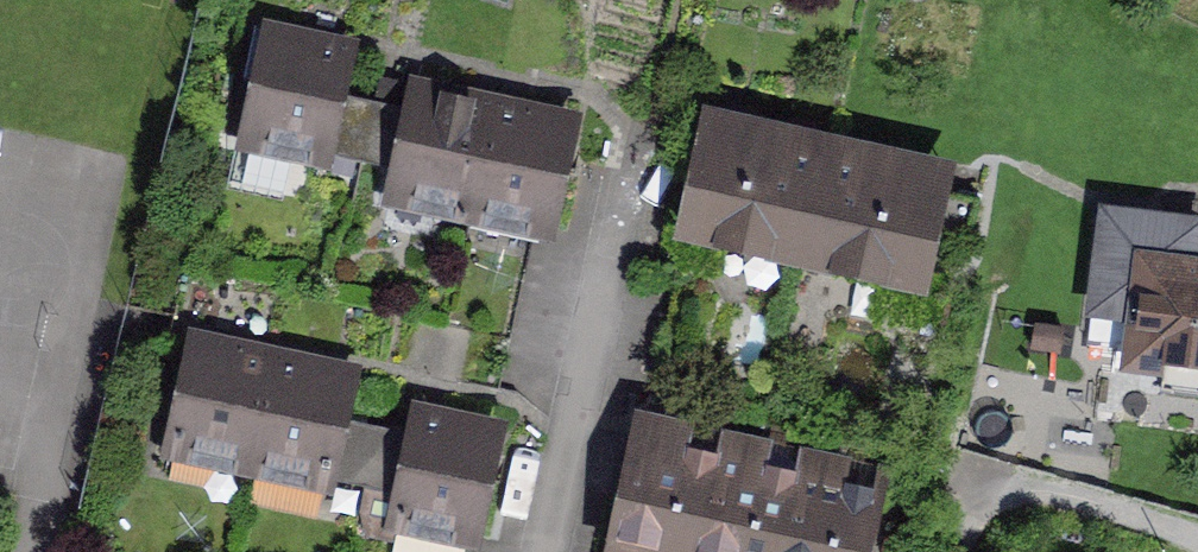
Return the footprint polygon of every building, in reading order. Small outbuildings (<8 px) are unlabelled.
[(268,37),(249,125),(347,148),(361,92),(368,58),(268,37)] [(477,200),(505,91),(428,69),(416,107),(402,162),(397,181),(477,200)] [(563,222),(591,113),(505,91),(477,200),(563,222)] [(416,107),(361,92),(347,148),(402,162),(416,107)] [(804,265),(831,130),(714,104),(684,237),(804,265)] [(944,293),(971,158),(831,130),(804,265),(944,293)] [(1100,203),(1087,309),(1136,315),(1128,379),(1197,388),(1197,214),(1100,203)] [(464,264),(518,276),(525,246),(471,234),(464,264)] [(252,472),(279,341),(188,322),(160,452),(252,472)] [(352,418),(364,359),(279,341),(252,472),(337,490),(339,477),(352,418)] [(387,502),(486,523),(509,414),(411,393),(403,430),(390,487),(387,502)] [(728,430),(642,412),(612,551),(701,551),(728,430)] [(403,430),(352,418),(339,477),(390,487),(403,430)] [(805,448),(728,430),(701,551),(782,551),(805,448)] [(897,468),(805,448),(782,551),(879,551),(897,468)] [(414,551),(457,551),(462,533),(409,520),(402,549),(414,551)]
